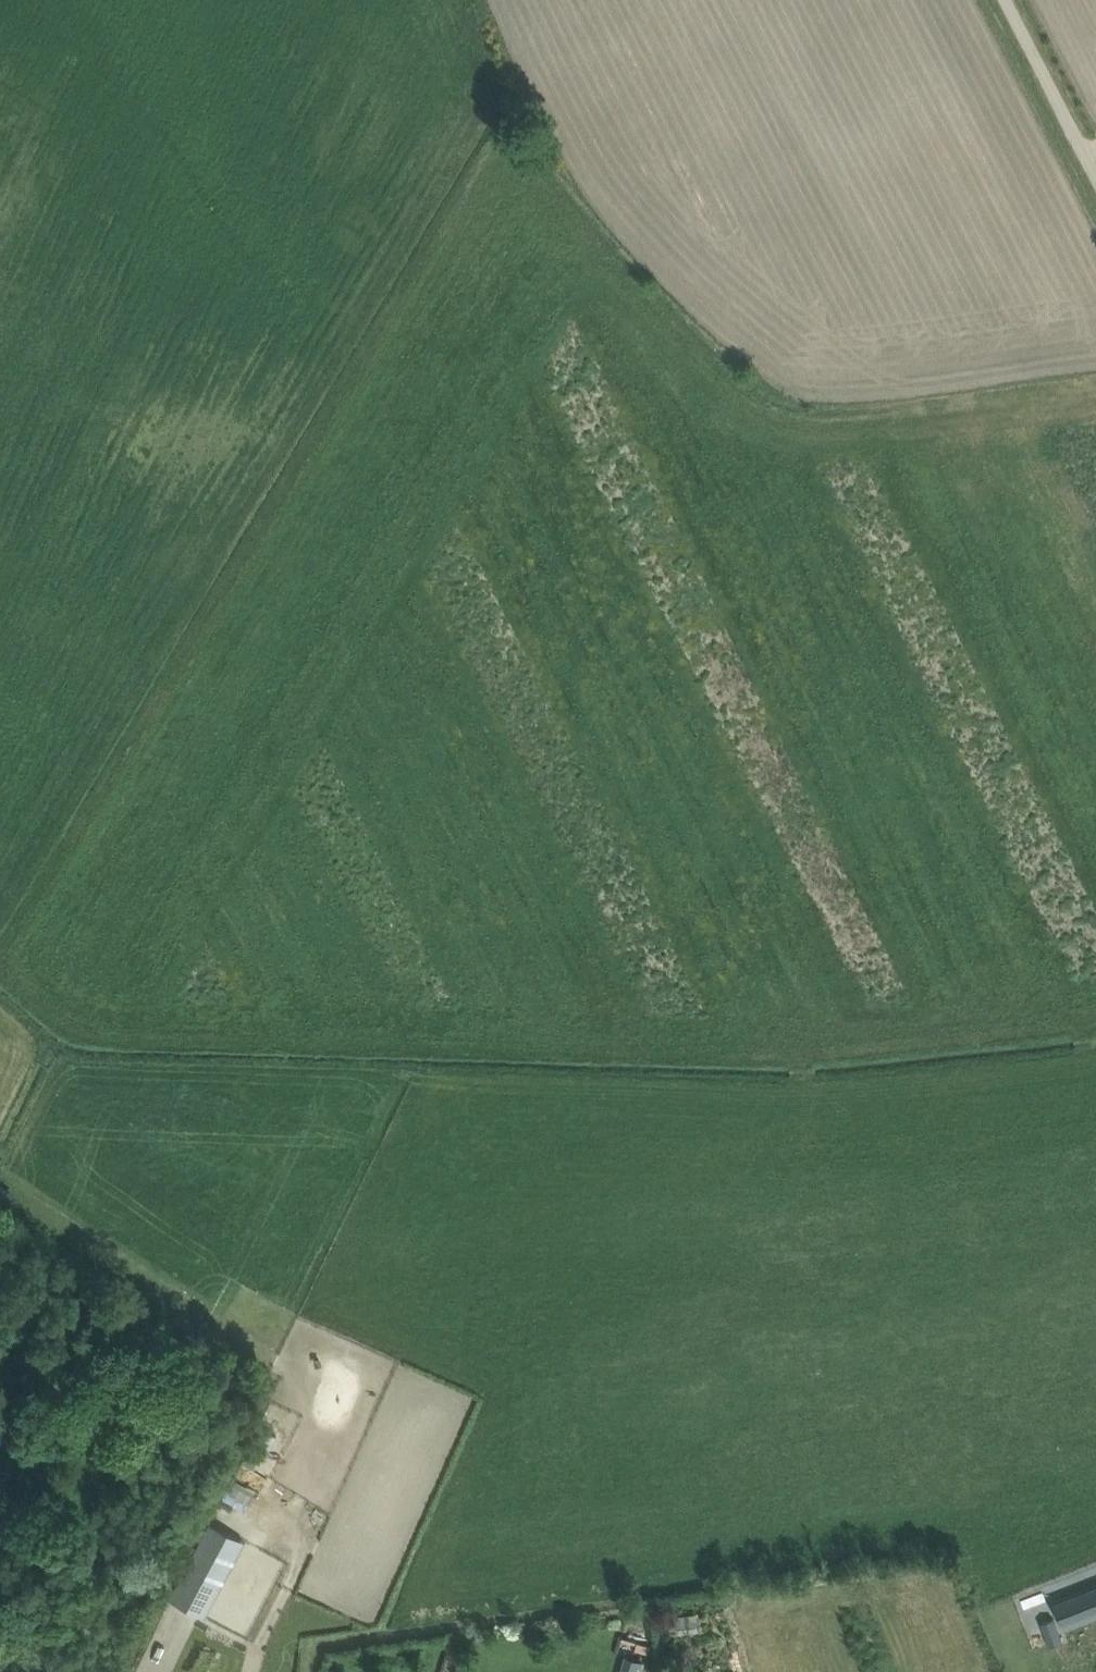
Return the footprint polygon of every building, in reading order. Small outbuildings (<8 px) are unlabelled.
[(343,1527),(286,1513),(264,1601),(292,1608),(278,1666),(301,1671),(307,1671),(343,1527)] [(209,1521),(169,1597),(204,1616),(245,1540),(209,1521)] [(1065,1597),(1074,1619),(1087,1614),(1083,1606),(1095,1601),(1095,1585),(1065,1597)] [(655,1651),(639,1646),(632,1668),(645,1671),(649,1671),(655,1651)]
